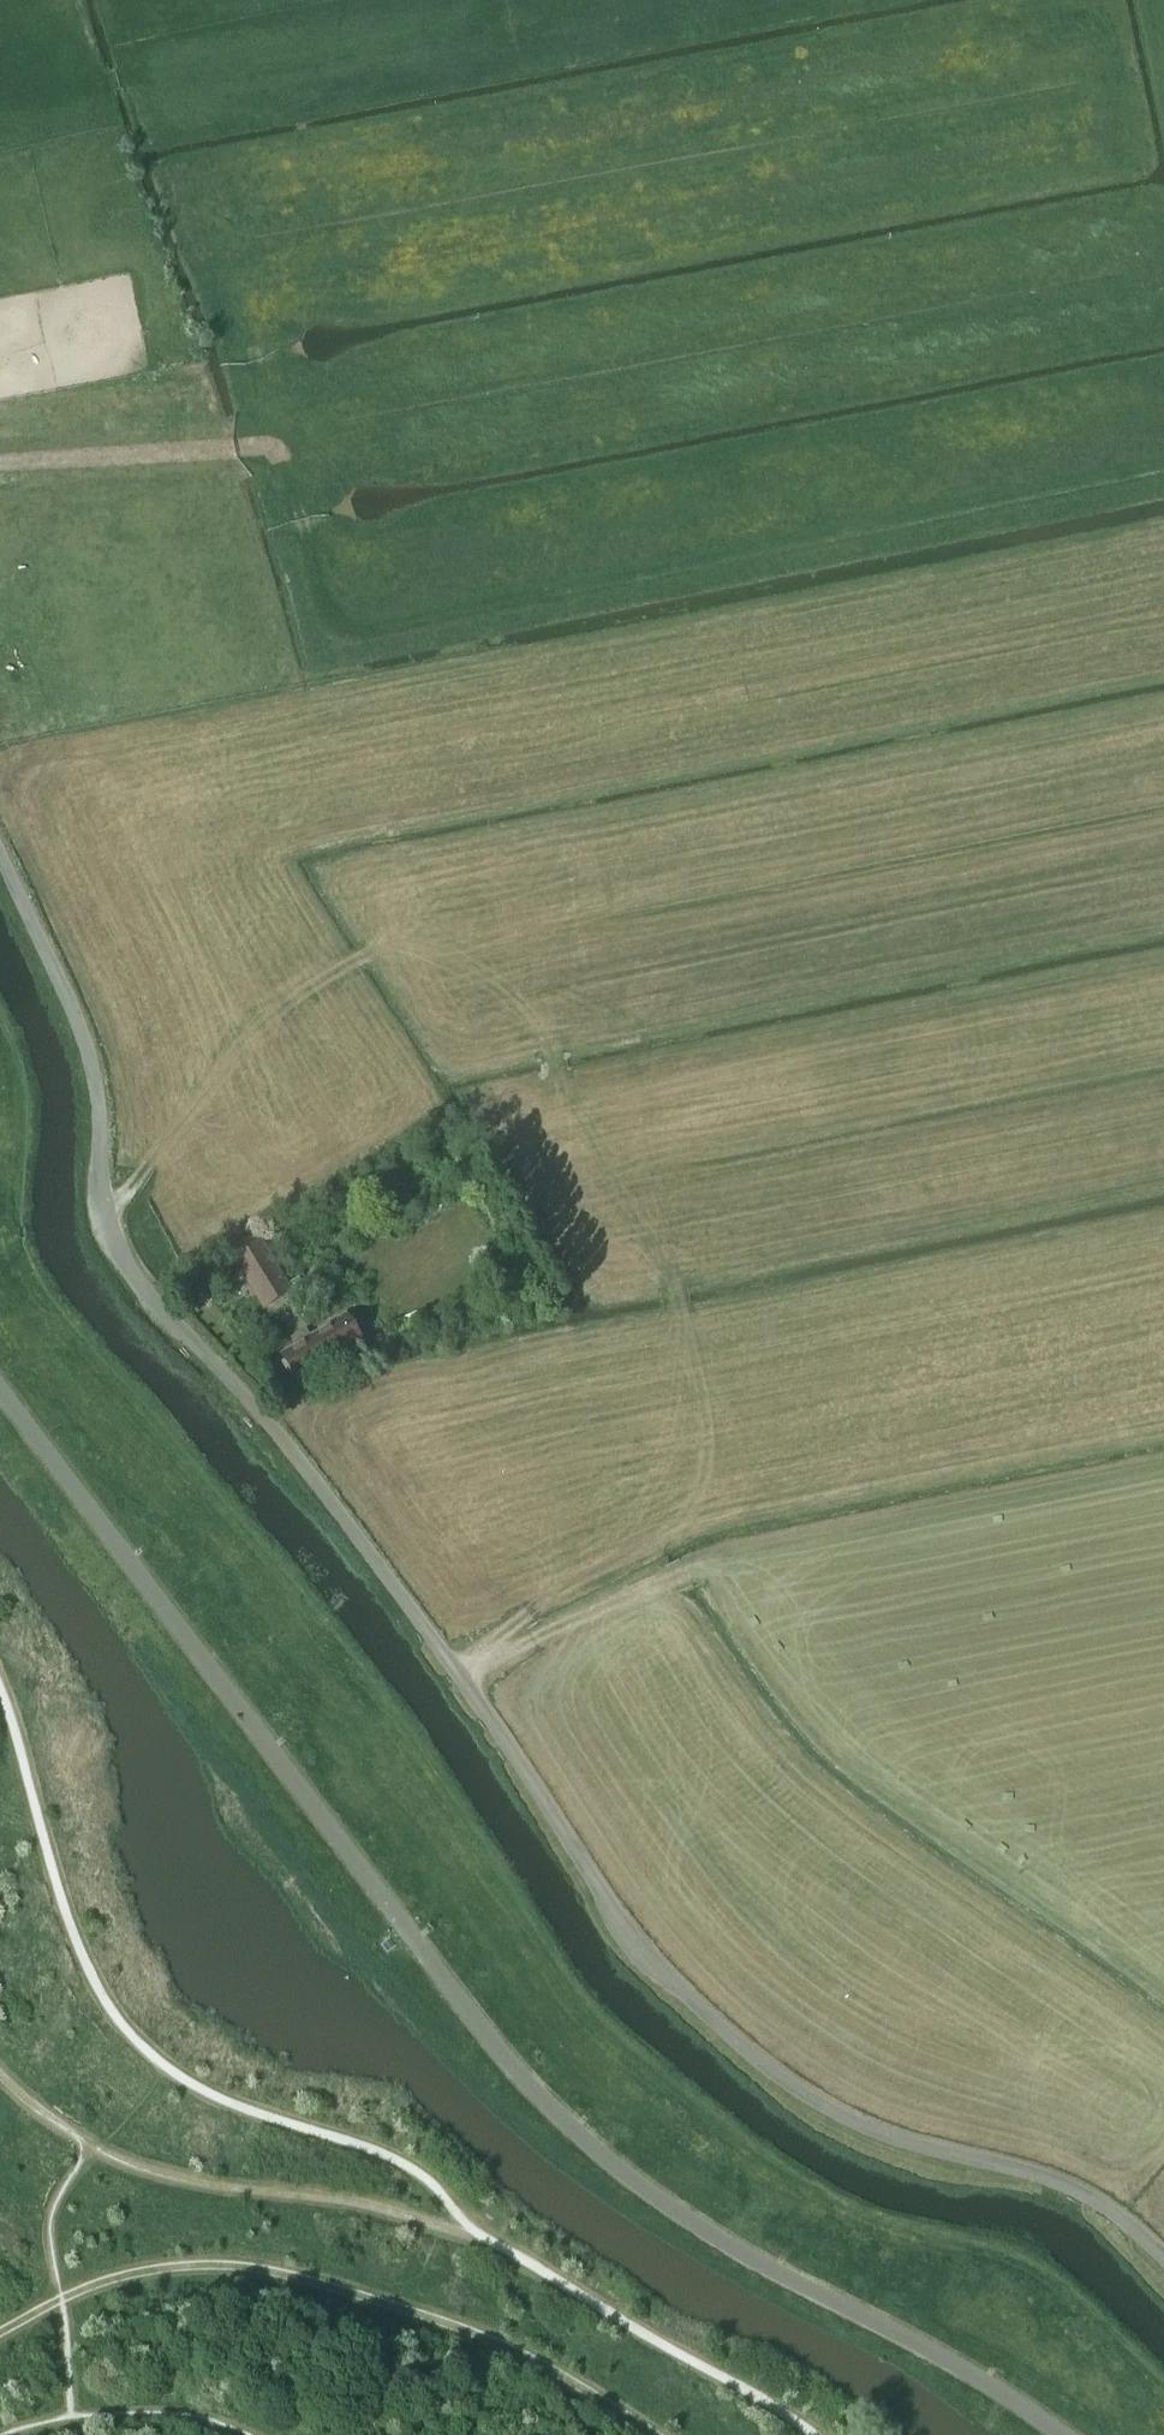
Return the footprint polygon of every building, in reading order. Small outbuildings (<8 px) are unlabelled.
[(287,1287),(256,1239),(232,1254),(262,1303),(287,1287)] [(298,1381),(354,1347),(339,1322),(311,1339),(305,1331),(290,1340),(296,1349),(283,1356),(287,1362),(284,1363),(292,1376),(294,1375),(298,1381)]
